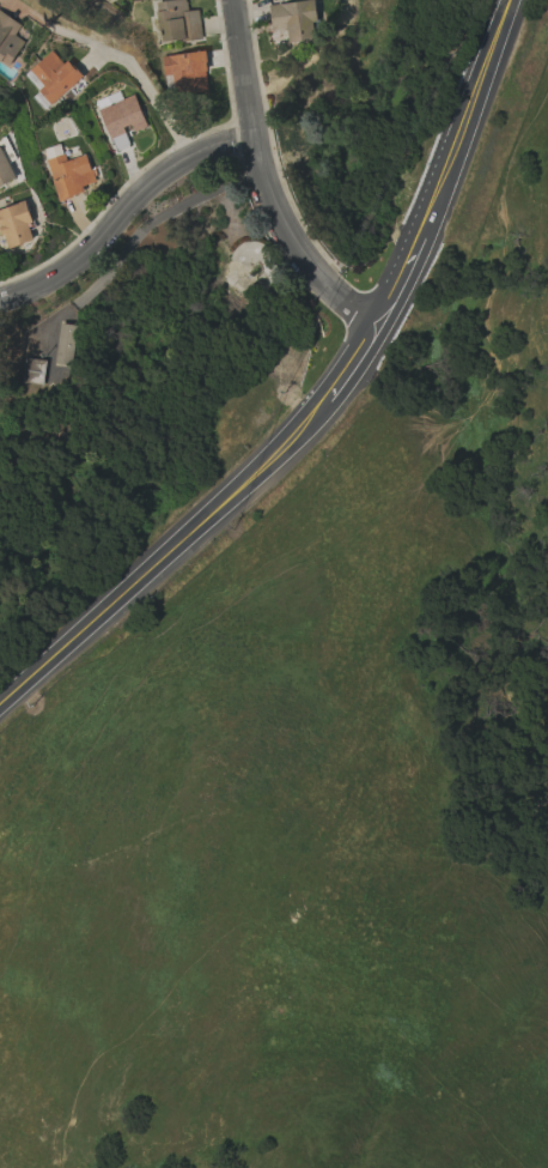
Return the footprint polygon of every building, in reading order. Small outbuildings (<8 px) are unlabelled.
[(160,43),(201,39),(198,10),(187,11),(186,0),(173,0),(156,2),(160,43)] [(271,31),(287,29),(288,43),(314,40),(312,23),(317,22),(315,0),(313,0),(268,5),(271,31)] [(0,11),(0,62),(1,63),(5,58),(11,62),(24,42),(14,36),(21,25),(0,11)] [(82,76),(68,61),(64,64),(51,50),(24,75),(52,105),(82,76)] [(161,56),(163,76),(176,75),(177,93),(208,90),(204,52),(161,56)] [(146,126),(134,95),(97,110),(115,152),(130,146),(125,135),(146,126)] [(94,183),(88,155),(64,160),(60,144),(44,148),(57,200),(86,193),(84,185),(94,183)] [(17,179),(1,146),(0,147),(0,187),(17,179)] [(2,231),(7,248),(33,241),(29,225),(32,224),(25,202),(0,209),(0,231),(2,231)] [(72,365),(76,325),(59,323),(55,364),(72,365)] [(45,361),(24,360),(22,383),(43,384),(45,361)]
